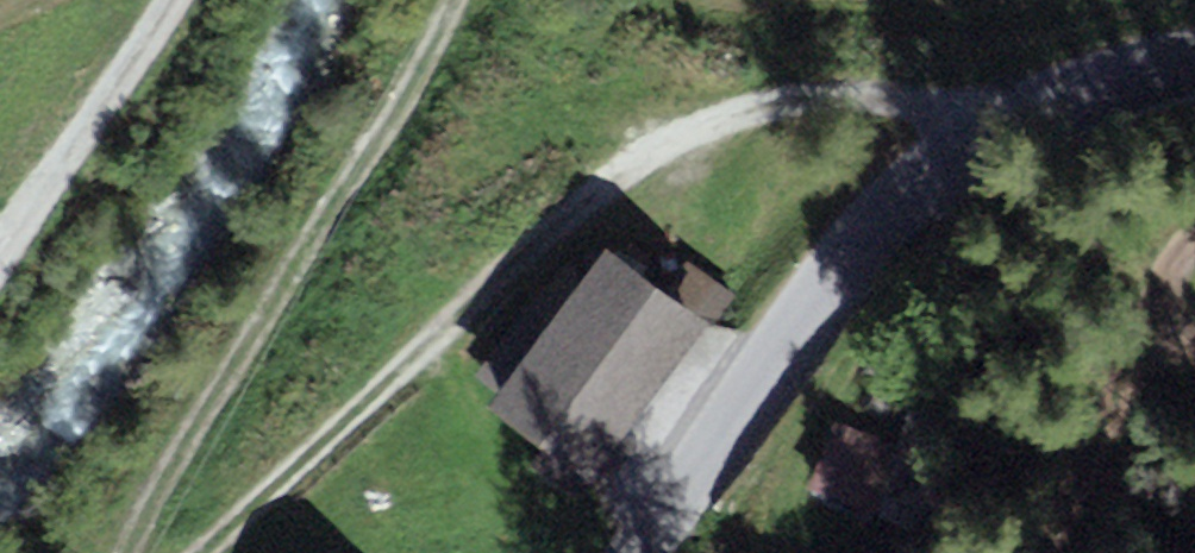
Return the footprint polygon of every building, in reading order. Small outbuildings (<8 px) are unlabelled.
[(580,467),(685,311),(586,246),(482,402),(580,467)] [(935,447),(883,414),(833,493),(884,526),(935,447)]
